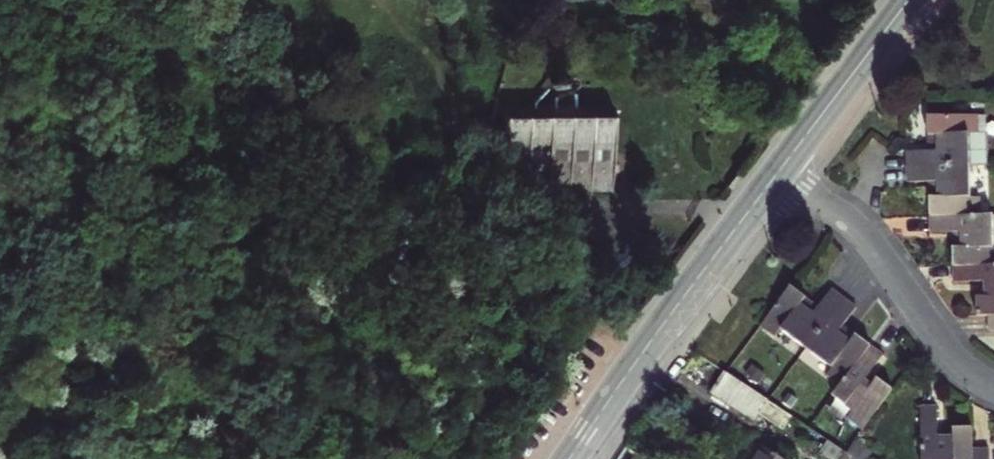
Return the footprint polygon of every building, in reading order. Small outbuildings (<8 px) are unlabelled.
[(506,193),(613,193),(613,99),(505,99),(506,193)] [(909,166),(971,163),(970,130),(979,130),(977,115),(927,116),(928,131),(938,131),(938,147),(908,148),(909,166)] [(931,215),(982,213),(981,196),(972,196),(971,163),(909,166),(910,182),(940,182),(941,198),(931,198),(931,215)] [(953,231),(963,231),(964,247),(953,247),(954,265),(993,263),(993,226),(993,212),(982,213),(931,215),(932,232),(953,231)] [(953,231),(953,247),(964,247),(963,231),(953,231)] [(954,265),(955,281),(986,281),(987,296),(978,296),(978,312),(992,312),(993,312),(993,263),(954,265)] [(788,282),(757,322),(771,332),(777,325),(804,345),(842,294),(829,285),(809,310),(795,300),(801,292),(788,282)] [(856,305),(842,294),(804,345),(830,365),(825,373),(837,382),(868,341),(855,332),(849,340),(837,331),(856,305)] [(868,341),(837,382),(831,390),(853,407),(848,415),(861,425),(892,383),(880,374),(874,383),(865,376),(882,351),(868,341)] [(761,400),(718,372),(706,392),(748,420),(761,400)] [(970,422),(953,423),(952,454),(936,454),(936,446),(919,446),(920,458),(971,458),(970,444),(970,422)] [(752,458),(788,458),(763,442),(752,458)] [(970,444),(971,458),(987,458),(986,444),(970,444)]
